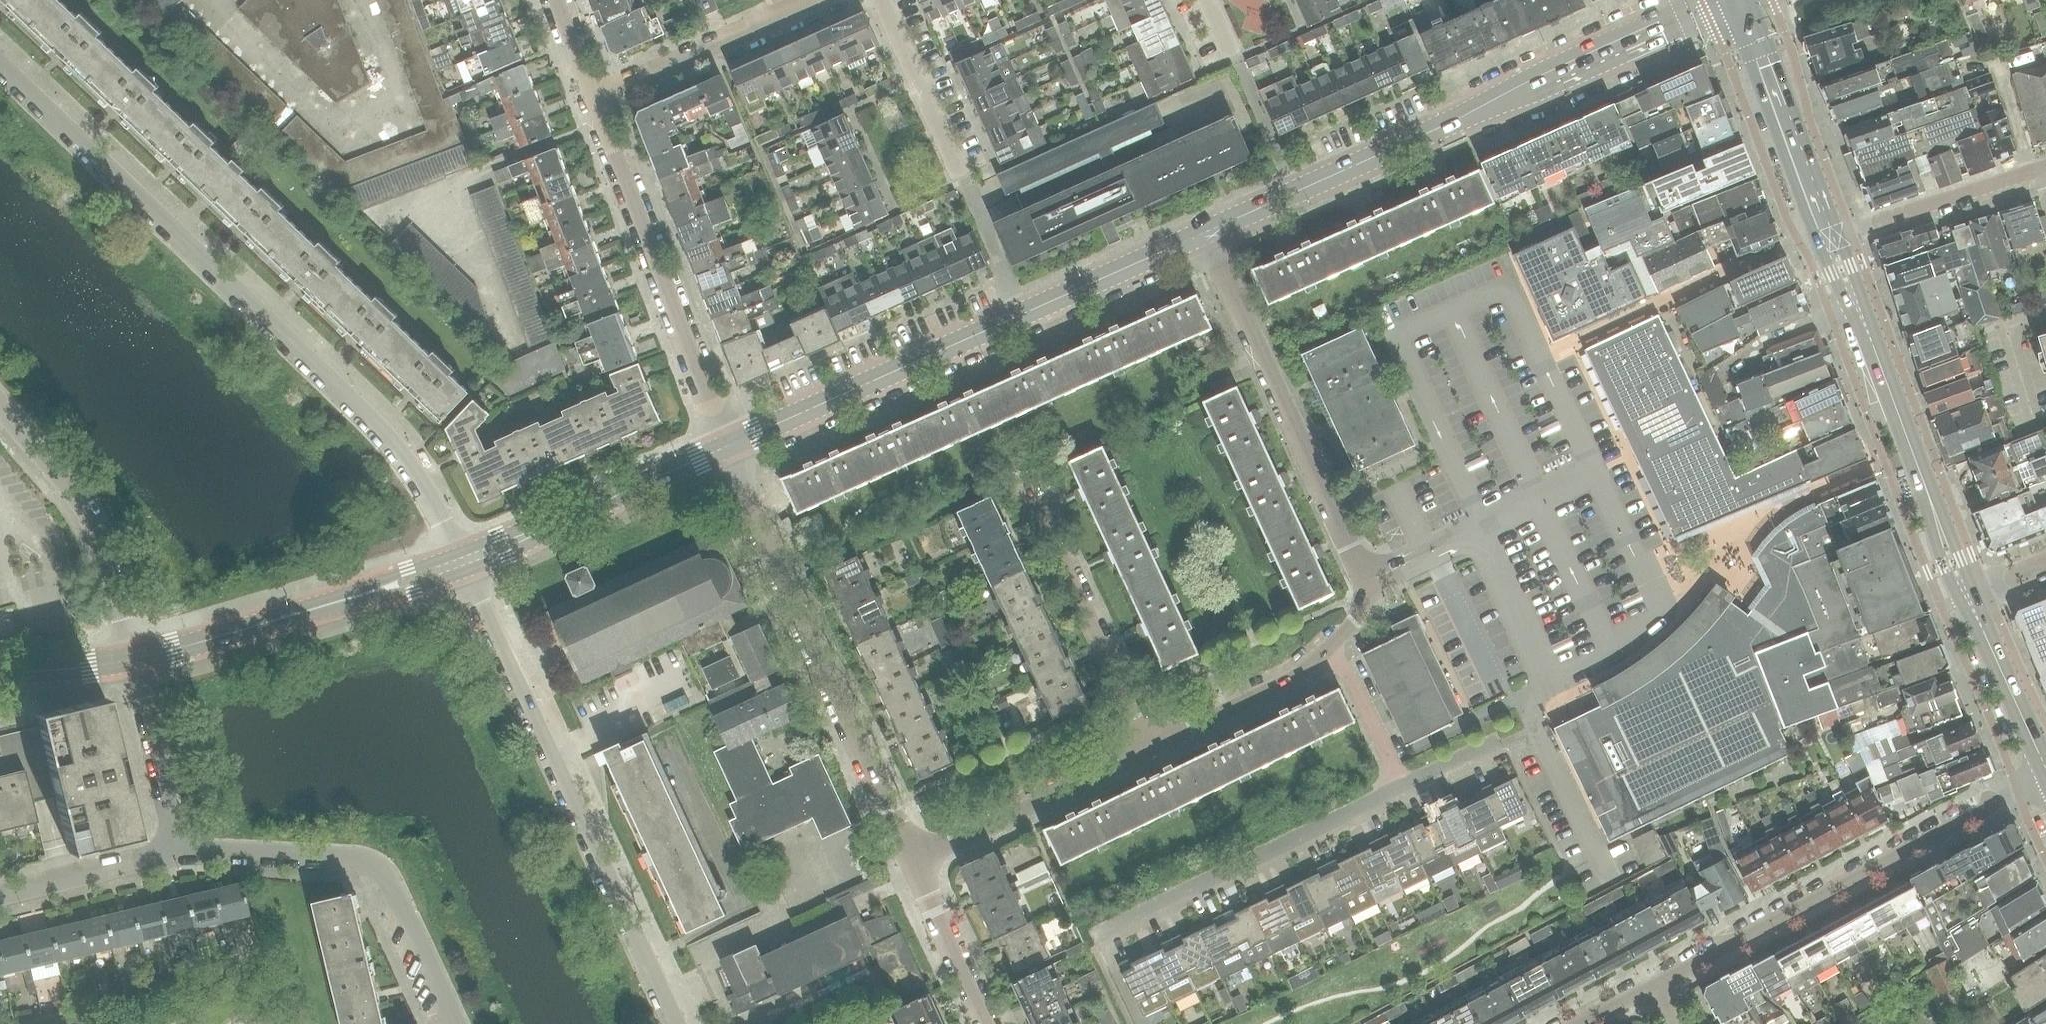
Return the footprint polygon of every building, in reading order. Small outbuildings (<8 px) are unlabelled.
[(61,2),(59,0),(0,0),(0,2),(32,32),(61,2)] [(143,3),(149,9),(157,0),(156,0),(146,0),(143,3)] [(157,0),(149,9),(154,14),(162,6),(157,0)] [(206,3),(233,29),(247,14),(232,0),(209,0),(206,3)] [(247,14),(260,0),(232,0),(247,14)] [(356,11),(384,0),(352,0),(356,11)] [(356,11),(362,27),(394,15),(391,8),(388,0),(384,0),(356,11)] [(424,8),(421,0),(412,0),(416,11),(424,8)] [(449,7),(461,2),(465,14),(498,0),(447,0),(449,7)] [(502,0),(498,0),(465,14),(470,25),(458,30),(461,39),(509,19),(502,0)] [(593,5),(594,7),(601,24),(602,27),(639,10),(642,9),(649,5),(647,0),(605,0),(593,5)] [(719,9),(720,9),(715,0),(695,0),(703,17),(719,9)] [(929,25),(946,17),(939,0),(918,0),(929,25)] [(946,17),(963,9),(959,0),(939,0),(946,17)] [(963,9),(979,2),(979,0),(959,0),(963,9)] [(1071,0),(1067,0),(1048,9),(1052,16),(1074,6),(1071,0)] [(1112,16),(1147,0),(1106,0),(1112,16)] [(1133,27),(1167,11),(1162,0),(1147,0),(1112,16),(1120,32),(1133,26),(1133,27)] [(1300,10),(1322,0),(1295,0),(1300,10)] [(1300,10),(1308,27),(1341,12),(1335,0),(1322,0),(1300,10)] [(1382,10),(1394,5),(1391,0),(1382,0),(1378,2),(1382,10)] [(1587,7),(1584,0),(1498,0),(1494,1),(1512,41),(1587,7)] [(1961,4),(1971,23),(1981,19),(1973,1),(1976,0),(1960,0),(1961,4)] [(2028,12),(2041,7),(2038,0),(2023,0),(2028,12)] [(1494,1),(1420,35),(1437,74),(1512,41),(1494,1)] [(118,57),(61,2),(32,32),(89,87),(118,57)] [(639,10),(602,27),(611,51),(619,56),(628,52),(665,35),(670,32),(656,2),(649,5),(642,9),(639,10)] [(1371,15),(1382,10),(1378,2),(1367,7),(1371,15)] [(206,3),(191,19),(218,45),(233,29),(206,3)] [(162,6),(154,14),(160,20),(168,11),(162,6)] [(423,30),(432,26),(424,8),(416,11),(423,30)] [(168,11),(160,20),(166,25),(174,17),(168,11)] [(520,20),(528,17),(526,11),(518,15),(520,20)] [(847,19),(863,54),(880,46),(864,11),(847,19)] [(1133,27),(1140,43),(1175,28),(1167,11),(1133,27)] [(1346,16),(1349,25),(1361,20),(1357,11),(1346,16)] [(1026,19),(1030,26),(1041,21),(1037,13),(1026,19)] [(2035,15),(2042,36),(2045,34),(2045,23),(2042,13),(2035,15)] [(684,14),(666,23),(670,30),(687,22),(684,14)] [(394,15),(362,27),(368,43),(400,31),(396,22),(394,15)] [(1338,30),(1349,25),(1346,16),(1334,22),(1338,30)] [(1882,32),(1876,16),(1862,21),(1806,39),(1806,42),(1805,43),(1804,44),(1803,46),(1803,47),(1804,49),(1805,51),(1805,52),(1807,53),(1808,53),(1810,53),(1811,56),(1813,56),(1822,80),(1867,63),(1859,40),(1868,37),(1882,32)] [(174,17),(166,25),(171,30),(179,22),(174,17)] [(408,18),(396,22),(400,31),(412,26),(408,18)] [(517,39),(509,19),(461,39),(464,46),(469,59),(481,54),(517,39)] [(847,19),(830,26),(846,61),(850,70),(867,63),(863,54),(847,19)] [(1030,26),(1026,19),(1015,24),(1018,31),(1030,26)] [(179,22),(171,30),(177,36),(185,27),(179,22)] [(1059,26),(1064,37),(1072,34),(1066,23),(1059,26)] [(412,26),(400,31),(403,40),(415,35),(412,26)] [(433,26),(432,26),(423,30),(429,45),(440,42),(433,26)] [(814,34),(830,69),(846,61),(830,26),(814,34)] [(1312,31),(1316,40),(1328,34),(1324,26),(1312,31)] [(185,27),(177,36),(183,41),(191,33),(185,27)] [(1008,36),(1005,28),(993,33),(997,41),(1008,36)] [(1052,43),(1059,39),(1055,28),(1047,31),(1052,43)] [(1136,65),(1139,63),(1182,44),(1175,28),(1140,43),(1141,45),(1130,50),(1136,65)] [(400,31),(368,43),(375,60),(406,47),(403,40),(400,31)] [(1305,45),(1316,40),(1312,31),(1301,36),(1305,45)] [(261,32),(236,58),(249,70),(274,44),(261,32)] [(191,33),(183,41),(188,47),(196,38),(191,33)] [(985,46),(997,41),(993,33),(982,38),(985,46)] [(797,41),(813,76),(830,69),(814,34),(797,41)] [(1072,34),(1064,37),(1069,49),(1077,45),(1072,34)] [(1414,35),(1396,43),(1411,77),(1429,69),(1414,35)] [(196,38),(188,47),(194,52),(202,44),(196,38)] [(524,59),(517,39),(481,54),(469,59),(468,60),(476,80),(478,80),(524,59)] [(1059,39),(1052,43),(1057,54),(1064,51),(1059,39)] [(781,49),(797,84),(813,76),(797,41),(781,49)] [(1946,41),(1823,84),(1820,85),(1829,105),(1948,64),(1954,63),(1946,41)] [(1295,49),(1292,42),(1280,47),(1284,54),(1295,49)] [(972,43),(960,48),(964,56),(975,51),(972,43)] [(1396,43),(1381,50),(1396,84),(1411,77),(1396,43)] [(202,44),(194,52),(200,58),(208,49),(202,44)] [(274,44),(249,70),(261,82),(286,56),(274,44)] [(1139,63),(1146,79),(1189,61),(1182,44),(1139,63)] [(956,65),(963,83),(1007,63),(1000,46),(956,65)] [(406,47),(375,60),(381,76),(412,64),(409,55),(406,47)] [(1272,59),(1284,54),(1280,47),(1269,52),(1272,59)] [(440,48),(432,51),(435,59),(442,56),(443,56),(440,48)] [(949,53),(952,61),(964,56),(960,48),(949,53)] [(208,49),(200,58),(205,63),(213,55),(208,49)] [(764,56),(780,91),(797,84),(781,49),(764,56)] [(421,50),(409,55),(412,64),(424,59),(421,50)] [(1381,50),(1363,58),(1379,91),(1396,84),(1381,50)] [(442,56),(435,59),(439,70),(452,65),(448,54),(445,55),(443,56),(442,56)] [(213,55),(205,63),(211,68),(219,60),(213,55)] [(286,56),(261,82),(273,94),(298,67),(286,56)] [(780,91),(764,56),(748,64),(763,98),(764,98),(780,91)] [(1079,71),(1086,67),(1081,56),(1074,59),(1079,71)] [(1249,70),(1250,69),(1261,64),(1257,56),(1245,62),(1249,70)] [(118,57),(89,87),(147,142),(176,112),(118,57)] [(1363,58),(1347,66),(1362,99),(1379,91),(1363,58)] [(424,59),(412,64),(416,73),(428,68),(424,59)] [(1061,65),(1066,76),(1074,73),(1069,61),(1061,65)] [(1146,79),(1147,82),(1144,83),(1151,98),(1197,78),(1189,61),(1146,79)] [(963,83),(970,99),(1015,80),(1007,63),(963,83)] [(412,64),(381,76),(387,92),(419,80),(416,73),(412,64)] [(504,101),(536,88),(527,64),(497,76),(460,94),(464,103),(483,93),(484,96),(499,88),(504,101)] [(763,98),(748,64),(730,72),(747,106),(750,115),(768,107),(764,98),(763,98)] [(1948,64),(1829,105),(1837,124),(1955,82),(1948,64)] [(1311,73),(1314,80),(1329,114),(1345,106),(1330,73),(1327,66),(1322,66),(1314,70),(1311,73)] [(1345,106),(1362,99),(1347,66),(1330,73),(1345,106)] [(298,67),(273,94),(286,106),(311,80),(298,67)] [(1086,67),(1079,71),(1084,82),(1092,78),(1086,67)] [(2045,143),(2045,88),(2039,67),(2014,75),(2036,147),(2045,143)] [(1685,104),(1713,92),(1707,76),(1705,71),(1704,70),(1702,70),(1701,69),(1700,68),(1698,68),(1697,68),(1692,69),(1674,77),(1685,104)] [(1074,73),(1066,76),(1071,88),(1079,84),(1074,73)] [(721,75),(698,85),(710,112),(712,117),(723,112),(735,138),(728,141),(732,150),(751,142),(721,75)] [(1949,94),(1848,129),(1846,130),(1865,184),(1862,185),(1872,211),(1920,195),(1908,162),(1914,160),(1916,159),(1914,155),(1924,152),(1926,155),(1938,150),(1958,143),(1957,141),(1981,133),(1977,123),(1972,124),(1968,113),(1901,135),(1896,123),(1911,117),(1916,120),(1953,106),(1956,116),(1968,112),(1964,99),(1967,98),(1967,100),(1995,91),(1990,75),(1962,84),(1964,89),(1949,94)] [(1294,77),(1277,85),(1297,128),(1312,121),(1297,88),(1298,87),(1294,77)] [(1647,90),(1618,103),(1625,120),(1644,112),(1646,118),(1685,104),(1674,77),(1647,89),(1647,90)] [(419,80),(387,92),(393,108),(425,96),(421,87),(419,80)] [(888,80),(877,85),(880,94),(892,89),(888,80)] [(970,99),(977,115),(1021,95),(1015,80),(970,99)] [(1314,80),(1298,87),(1297,88),(1312,121),(1329,114),(1314,80)] [(434,82),(421,87),(425,96),(437,91),(434,82)] [(314,83),(289,109),(302,122),(327,95),(314,83)] [(698,85),(665,100),(677,127),(710,112),(698,85)] [(880,94),(877,85),(865,90),(869,99),(880,94)] [(1264,103),(1279,136),(1297,128),(1277,85),(1260,92),(1264,103)] [(496,131),(545,111),(536,88),(504,101),(509,113),(492,119),(496,131)] [(1088,92),(1093,103),(1101,100),(1096,89),(1088,92)] [(1649,148),(1654,146),(1731,116),(1720,89),(1713,92),(1685,104),(1646,118),(1630,125),(1640,151),(1649,148)] [(437,91),(425,96),(428,105),(440,100),(437,91)] [(1081,109),(1088,106),(1083,94),(1076,98),(1081,109)] [(327,95),(302,122),(314,133),(339,107),(327,95)] [(977,115),(984,131),(1029,111),(1021,95),(977,115)] [(425,96),(393,108),(400,124),(431,112),(428,105),(425,96)] [(847,108),(859,103),(855,96),(844,101),(847,108)] [(678,128),(677,127),(665,100),(640,111),(636,118),(651,157),(676,147),(669,132),(678,128)] [(1101,100),(1093,103),(1098,115),(1106,111),(1101,100)] [(847,108),(844,101),(832,105),(835,113),(847,108)] [(1022,194),(1101,159),(1114,153),(1153,135),(1151,130),(1165,124),(1155,103),(997,175),(1006,196),(1020,190),(1022,194)] [(1609,150),(1630,141),(1614,105),(1549,134),(1565,169),(1583,161),(1585,166),(1612,154),(1609,150)] [(1088,106),(1081,109),(1086,121),(1094,117),(1088,106)] [(339,107),(314,133),(326,145),(352,119),(339,107)] [(825,117),(822,110),(810,115),(814,122),(825,117)] [(522,148),(554,136),(545,111),(496,131),(497,132),(500,139),(500,142),(518,136),(522,148)] [(1029,111),(984,131),(992,148),(1036,128),(1029,111)] [(203,195),(232,165),(176,112),(147,142),(203,195)] [(431,112),(400,124),(406,141),(437,129),(434,120),(431,112)] [(1996,160),(2016,154),(2000,112),(1980,119),(1996,160)] [(810,151),(852,132),(844,114),(802,133),(810,151)] [(1113,221),(1252,158),(1232,114),(1171,141),(1171,142),(998,221),(1018,264),(1101,227),(1102,231),(1114,225),(1113,221)] [(446,115),(434,120),(437,129),(450,124),(446,115)] [(471,141),(480,138),(471,115),(462,118),(471,141)] [(814,124),(810,115),(799,120),(803,129),(814,124)] [(1740,141),(1731,116),(1654,146),(1664,171),(1740,141)] [(352,119),(326,145),(338,157),(364,130),(352,119)] [(450,124),(437,129),(441,138),(453,133),(450,124)] [(716,132),(713,124),(708,127),(711,134),(716,132)] [(789,125),(777,131),(780,138),(792,132),(789,125)] [(1036,128),(992,148),(1000,166),(1044,146),(1036,128)] [(437,129),(406,141),(413,158),(444,146),(441,138),(437,129)] [(780,138),(777,131),(776,129),(755,139),(759,148),(780,138)] [(257,138),(249,130),(237,143),(245,151),(257,138)] [(364,130),(338,157),(351,168),(376,142),(364,130)] [(480,138),(471,141),(474,149),(500,139),(497,132),(480,138)] [(826,164),(860,149),(852,132),(818,147),(826,164)] [(1549,134),(1481,164),(1497,199),(1517,190),(1520,195),(1545,183),(1543,179),(1565,169),(1549,134)] [(1958,143),(1971,175),(1995,167),(1982,134),(1958,143)] [(376,142),(351,168),(363,181),(389,154),(376,142)] [(468,144),(457,148),(466,170),(477,166),(468,144)] [(1756,175),(1743,144),(1584,209),(1603,251),(1629,239),(1637,257),(1674,241),(1662,213),(1671,209),(1705,196),(1756,175)] [(676,147),(651,157),(660,181),(718,158),(729,154),(726,148),(715,152),(714,148),(706,151),(687,158),(682,146),(676,148),(676,147)] [(457,148),(448,152),(456,173),(466,170),(457,148)] [(536,184),(568,172),(559,148),(510,167),(494,173),(498,184),(515,178),(531,171),(536,184)] [(1660,173),(1649,148),(1640,151),(1650,177),(1660,173)] [(860,149),(826,164),(833,179),(867,165),(860,149)] [(1933,170),(1940,188),(1961,181),(1951,152),(1940,156),(1938,150),(1926,155),(1924,152),(1914,155),(1916,159),(1914,160),(1919,175),(1933,170)] [(448,152),(438,155),(446,177),(456,173),(448,152)] [(773,168),(780,165),(775,153),(768,156),(773,168)] [(429,159),(427,159),(437,184),(448,180),(446,177),(438,155),(429,159)] [(718,158),(660,181),(669,204),(701,192),(696,180),(715,172),(722,169),(718,158)] [(419,162),(416,163),(426,188),(437,184),(427,159),(426,160),(419,162)] [(414,164),(405,167),(415,192),(426,188),(416,163),(414,164)] [(203,195),(270,259),(299,229),(232,165),(203,195)] [(780,165),(773,168),(775,174),(782,171),(780,165)] [(840,195),(873,179),(867,165),(833,179),(840,195)] [(405,167),(394,171),(404,196),(415,192),(405,167)] [(1408,202),(1423,236),(1495,205),(1480,170),(1408,202)] [(391,173),(383,175),(393,200),(404,196),(394,171),(391,173)] [(528,214),(576,195),(568,172),(536,184),(540,196),(523,203),(528,214)] [(379,177),(373,179),(383,204),(393,200),(383,175),(379,177)] [(1621,190),(1616,177),(1601,183),(1607,196),(1621,190)] [(367,181),(362,183),(371,208),(383,204),(373,179),(370,180),(367,181)] [(847,211),(881,196),(873,179),(840,195),(847,211)] [(1692,205),(1673,213),(1682,239),(1698,231),(1767,204),(1758,179),(1756,179),(1706,200),(1692,205)] [(355,186),(339,192),(360,212),(371,208),(362,183),(355,186)] [(763,195),(771,192),(767,184),(759,188),(763,195)] [(472,195),(476,206),(499,196),(495,185),(472,195)] [(795,197),(790,185),(782,189),(787,201),(795,197)] [(701,192),(669,204),(678,227),(733,206),(740,204),(735,192),(724,196),(705,203),(701,192)] [(771,192),(763,195),(770,210),(778,207),(771,192)] [(957,200),(954,192),(942,197),(946,205),(957,200)] [(549,219),(553,231),(585,219),(576,195),(528,214),(532,226),(549,219)] [(480,217),(503,207),(499,196),(476,206),(480,217)] [(856,230),(890,215),(881,196),(847,211),(856,230)] [(800,209),(795,197),(787,201),(791,213),(800,209)] [(922,206),(925,214),(937,209),(933,201),(922,206)] [(1336,234),(1351,269),(1423,236),(1408,202),(1336,234)] [(1676,243),(1642,258),(1642,259),(1657,293),(1658,293),(1669,287),(1680,282),(1715,267),(1706,249),(1731,239),(1737,256),(1743,253),(1752,250),(1760,246),(1762,246),(1779,239),(1780,239),(1767,204),(1698,231),(1682,239),(1675,242),(1676,243)] [(2044,216),(2037,218),(2033,204),(1999,215),(2012,251),(2045,240),(2045,218),(2045,216),(2044,216)] [(733,206),(678,227),(687,250),(718,239),(713,226),(732,218),(737,216),(733,206)] [(925,214),(922,206),(910,211),(913,219),(925,214)] [(1555,218),(1549,206),(1535,212),(1541,224),(1555,218)] [(480,217),(484,228),(508,218),(503,207),(480,217)] [(1583,221),(1579,212),(1543,228),(1547,237),(1583,221)] [(889,221),(892,229),(893,229),(897,239),(904,236),(900,226),(904,224),(900,216),(889,221)] [(1993,217),(1973,223),(1988,273),(2010,266),(1993,217)] [(488,239),(512,229),(508,218),(484,228),(488,239)] [(594,243),(585,219),(553,231),(558,243),(541,250),(546,261),(594,243)] [(801,234),(809,231),(804,219),(796,223),(801,234)] [(892,229),(889,221),(877,226),(881,234),(892,229)] [(1591,238),(1583,221),(1575,225),(1582,242),(1591,238)] [(1950,230),(1942,232),(1947,245),(1954,269),(1955,273),(1959,286),(1960,290),(1953,292),(1959,310),(1957,311),(1961,323),(1966,321),(1972,319),(1975,327),(2001,319),(1971,223),(1950,230)] [(391,244),(400,252),(419,232),(410,224),(391,244)] [(1934,224),(1907,233),(1912,247),(1939,239),(1937,234),(1934,224)] [(1577,331),(1648,299),(1631,262),(1612,271),(1604,253),(1589,260),(1574,226),(1512,254),(1515,261),(1516,261),(1553,342),(1577,331)] [(1511,253),(1547,237),(1543,228),(1507,244),(1511,253)] [(355,283),(299,229),(270,259),(326,314),(355,283)] [(488,239),(492,250),(516,240),(512,229),(488,239)] [(871,239),(867,230),(856,236),(859,244),(871,239)] [(936,237),(955,281),(971,274),(955,239),(951,230),(936,237)] [(809,231),(801,234),(806,246),(814,243),(809,231)] [(427,241),(419,232),(400,252),(409,260),(427,241)] [(988,266),(973,232),(955,239),(971,274),(988,266)] [(1884,240),(1877,242),(1885,266),(1914,256),(1942,247),(1939,239),(1912,247),(1907,233),(1884,240)] [(1336,234),(1274,262),(1263,266),(1263,265),(1251,269),(1252,271),(1253,270),(1258,285),(1259,285),(1268,305),(1351,269),(1336,234)] [(859,244),(856,236),(844,241),(848,249),(859,244)] [(919,244),(939,288),(955,281),(936,237),(919,244)] [(718,239),(687,250),(696,274),(753,252),(758,251),(754,239),(742,244),(722,251),(718,239)] [(496,260),(520,250),(516,240),(492,250),(496,260)] [(418,269),(436,249),(427,241),(409,260),(418,269)] [(594,243),(546,261),(550,272),(567,265),(571,278),(603,266),(594,243)] [(902,252),(906,261),(922,296),(939,288),(919,244),(902,252)] [(1914,256),(1885,266),(1893,290),(1946,272),(1954,269),(1947,245),(1942,247),(1914,256)] [(838,254),(834,246),(822,251),(826,259),(838,254)] [(445,257),(436,249),(418,269),(426,277),(445,257)] [(496,260),(501,271),(524,261),(520,250),(496,260)] [(826,259),(822,251),(811,256),(814,264),(826,259)] [(753,252),(696,274),(705,297),(736,285),(731,274),(751,266),(757,263),(753,252)] [(792,264),(800,260),(797,253),(786,257),(789,265),(792,264)] [(528,259),(531,267),(544,262),(541,254),(528,259)] [(1746,273),(1731,281),(1741,305),(1797,282),(1786,256),(1779,260),(1767,265),(1748,272),(1746,273)] [(435,285),(454,265),(445,257),(426,277),(435,285)] [(792,264),(795,272),(803,268),(800,260),(792,264)] [(505,282),(528,272),(524,261),(501,271),(505,282)] [(922,296),(906,261),(890,268),(905,303),(922,296)] [(544,262),(531,267),(533,274),(546,269),(544,262)] [(462,274),(454,265),(435,285),(444,293),(462,274)] [(603,266),(571,278),(576,289),(559,296),(563,307),(612,288),(603,266)] [(905,303),(890,268),(873,276),(889,310),(905,303)] [(505,282),(509,293),(532,283),(528,272),(505,282)] [(1946,272),(1893,290),(1894,292),(1906,330),(1907,331),(1944,317),(1944,316),(1957,311),(1959,310),(1953,292),(1946,272)] [(452,302),(471,282),(462,274),(444,293),(452,302)] [(853,275),(837,282),(857,324),(873,317),(857,283),(856,283),(853,275)] [(889,310),(873,276),(857,283),(873,317),(889,310)] [(452,302),(461,310),(480,290),(471,282),(452,302)] [(841,331),(857,324),(837,282),(821,289),(825,297),(841,331)] [(1731,313),(1692,334),(1703,353),(1741,337),(1736,327),(1753,320),(1760,337),(1806,317),(1811,315),(1810,313),(1797,283),(1798,283),(1797,282),(1747,305),(1751,315),(1735,322),(1731,313)] [(383,368),(412,338),(355,283),(326,314),(383,368)] [(513,304),(536,294),(532,283),(509,293),(513,304)] [(1725,283),(1680,305),(1694,332),(1736,310),(1725,283)] [(1187,341),(1202,334),(1213,329),(1198,296),(1193,284),(1169,295),(1172,305),(1170,306),(1169,303),(1158,307),(1160,311),(1135,322),(1151,357),(1176,346),(1179,351),(1189,346),(1187,341)] [(736,285),(705,297),(714,320),(774,297),(770,287),(741,298),(736,285)] [(621,312),(612,288),(563,307),(567,318),(584,312),(589,324),(621,312)] [(2038,292),(2042,307),(2045,306),(2045,289),(2038,292)] [(487,313),(480,290),(461,310),(476,324),(487,313)] [(513,304),(517,315),(540,305),(536,294),(513,304)] [(548,313),(563,307),(559,296),(544,302),(548,313)] [(774,297),(714,320),(722,343),(757,331),(775,324),(771,312),(779,309),(774,297)] [(2028,302),(2010,307),(2013,315),(2031,310),(2028,302)] [(521,325),(544,315),(540,305),(517,315),(521,325)] [(739,387),(841,341),(828,309),(794,324),(798,336),(764,351),(757,331),(722,343),(739,387)] [(1907,331),(1906,331),(1913,350),(1919,368),(1971,349),(1967,338),(1971,337),(1966,321),(1961,323),(1957,311),(1944,316),(1944,317),(1907,331)] [(621,312),(589,324),(594,337),(577,344),(581,354),(630,336),(621,312)] [(521,325),(525,336),(548,326),(544,315),(521,325)] [(1584,350),(1660,511),(1674,540),(1683,535),(1810,482),(1810,483),(1813,482),(1798,448),(1746,470),(1747,473),(1736,478),(1658,315),(1584,350)] [(1068,352),(1084,387),(1114,374),(1117,379),(1129,374),(1126,368),(1151,357),(1135,322),(1112,333),(1068,352)] [(525,336),(529,347),(553,337),(548,326),(525,336)] [(1356,473),(1416,445),(1361,327),(1301,355),(1356,473)] [(639,360),(630,336),(581,354),(585,366),(602,359),(607,372),(639,360)] [(1813,337),(1774,352),(1780,368),(1765,374),(1761,371),(1749,376),(1738,380),(1744,398),(1732,402),(1737,417),(1749,412),(1775,403),(1773,397),(1828,377),(1813,337)] [(383,368),(440,422),(469,392),(412,338),(383,368)] [(555,342),(531,353),(508,364),(493,380),(509,396),(566,371),(555,342)] [(1210,355),(1205,345),(1191,350),(1207,388),(1232,378),(1221,351),(1210,355)] [(577,347),(563,353),(569,367),(583,362),(577,347)] [(1000,383),(1016,418),(1042,406),(1045,412),(1056,407),(1053,401),(1084,387),(1068,352),(1000,383)] [(1969,352),(1920,370),(1926,389),(1960,376),(1962,381),(1967,379),(1988,372),(1985,363),(1974,367),(1969,352)] [(1764,361),(1746,368),(1749,376),(1761,371),(1767,369),(1764,361)] [(619,388),(621,393),(645,383),(647,382),(640,363),(612,376),(616,389),(619,388)] [(1714,369),(1700,377),(1704,389),(1719,383),(1714,369)] [(1992,384),(1988,373),(1982,375),(1986,386),(1992,384)] [(1835,379),(1738,421),(1730,400),(1713,407),(1722,429),(1727,427),(1735,447),(1776,430),(1804,419),(1844,404),(1835,379)] [(1962,381),(1927,393),(1933,413),(1980,397),(1984,398),(1995,395),(1991,385),(1979,389),(1972,394),(1967,379),(1962,381)] [(621,393),(564,419),(582,457),(662,421),(645,383),(621,393)] [(1000,383),(989,388),(987,389),(923,418),(939,453),(969,440),(972,445),(983,440),(981,434),(1003,424),(1016,418),(1000,383)] [(1237,386),(1204,401),(1235,468),(1268,453),(1254,423),(1260,421),(1255,411),(1250,413),(1237,386)] [(1984,403),(1936,419),(1949,456),(2006,436),(2000,419),(2004,418),(1997,398),(1984,403)] [(504,492),(486,453),(476,432),(487,421),(473,407),(477,403),(475,401),(447,429),(480,502),(504,492)] [(1812,439),(1852,424),(1844,404),(1804,419),(1812,439)] [(856,448),(872,484),(898,472),(900,477),(911,472),(909,467),(939,453),(923,418),(856,448)] [(582,457),(564,419),(486,453),(504,492),(582,457)] [(1848,426),(1849,426),(1853,424),(1852,424),(1812,439),(1807,444),(1798,448),(1813,482),(1867,459),(1855,428),(1850,430),(1848,426)] [(2037,432),(2045,455),(2045,428),(2037,432)] [(2023,438),(2012,443),(1970,459),(1974,470),(1973,473),(1975,479),(1979,481),(2028,462),(2045,455),(2038,437),(2024,442),(2023,438)] [(1070,463),(1101,528),(1135,512),(1105,447),(1070,463)] [(789,493),(800,517),(835,501),(838,505),(849,501),(846,495),(872,484),(856,448),(818,466),(811,456),(779,470),(787,494),(789,493)] [(1268,453),(1235,468),(1265,534),(1299,519),(1284,486),(1289,484),(1284,473),(1279,476),(1268,453)] [(2031,461),(2038,478),(2040,483),(2045,481),(2045,455),(2031,461)] [(1987,504),(2020,491),(2037,484),(2028,462),(1979,481),(1980,485),(1979,488),(1981,492),(1983,494),(1987,504)] [(1885,503),(1876,480),(1821,503),(1830,524),(1831,526),(1885,503)] [(2018,496),(1974,514),(1983,535),(2026,516),(2026,514),(2038,510),(2031,491),(2018,496)] [(1023,562),(993,496),(959,512),(989,578),(1023,562)] [(1834,682),(1823,654),(1805,608),(1789,567),(1811,558),(1802,536),(1830,524),(1821,503),(1817,505),(1817,506),(1816,507),(1802,514),(1788,522),(1776,533),(1765,544),(1756,557),(1770,586),(1748,615),(1729,601),(1731,598),(1724,592),(1717,587),(1705,602),(1694,616),(1682,628),(1669,640),(1655,652),(1641,662),(1627,672),(1611,681),(1595,689),(1599,697),(1603,705),(1570,720),(1564,724),(1554,728),(1609,843),(1706,796),(1794,754),(1782,730),(1829,713),(1829,711),(1819,687),(1834,682)] [(1831,526),(1830,524),(1802,536),(1811,558),(1890,528),(1894,526),(1885,503),(1831,526)] [(2008,548),(2045,533),(2045,507),(2038,510),(2026,514),(2026,516),(1983,535),(1989,548),(1998,552),(2008,548)] [(1165,578),(1135,512),(1101,528),(1131,594),(1165,578)] [(1317,558),(1322,556),(1318,545),(1312,548),(1299,519),(1265,534),(1298,609),(1320,599),(1320,601),(1334,595),(1333,593),(1334,593),(1329,583),(1317,558)] [(1805,608),(1823,654),(1924,615),(1890,528),(1811,558),(1789,567),(1805,608)] [(629,661),(681,637),(731,613),(749,605),(715,533),(598,587),(587,565),(565,575),(575,598),(549,610),(583,682),(612,669),(616,678),(633,670),(629,661)] [(890,623),(860,557),(826,572),(856,638),(890,623)] [(1054,628),(1023,562),(989,578),(1020,643),(1054,628)] [(917,573),(906,579),(910,587),(921,581),(917,573)] [(1200,654),(1165,578),(1131,594),(1162,660),(1175,654),(1180,663),(1200,654)] [(945,590),(939,593),(944,604),(955,599),(952,593),(945,590)] [(2022,611),(2017,617),(2027,643),(2045,635),(2045,602),(2022,611)] [(751,682),(768,675),(780,669),(759,624),(740,633),(731,613),(681,637),(689,656),(730,637),(751,682)] [(1892,657),(1940,638),(1930,613),(1924,615),(1823,654),(1834,682),(1861,672),(1862,671),(1865,665),(1891,655),(1892,657)] [(1363,654),(1407,746),(1454,723),(1452,720),(1464,714),(1416,614),(1391,626),(1396,637),(1363,654)] [(856,638),(887,703),(921,688),(890,623),(856,638)] [(1071,700),(1084,693),(1054,628),(1020,643),(1054,719),(1075,709),(1071,700)] [(949,633),(937,638),(942,648),(954,643),(949,633)] [(2027,643),(2039,671),(2045,668),(2045,635),(2027,643)] [(1819,687),(1829,711),(1944,670),(1950,664),(1946,656),(1944,657),(1939,645),(1862,671),(1861,672),(1834,682),(1819,687)] [(741,678),(731,657),(703,670),(713,691),(741,678)] [(964,671),(961,662),(950,667),(953,676),(964,671)] [(992,673),(988,665),(977,670),(981,678),(992,673)] [(1962,718),(1968,716),(1951,674),(1890,697),(1866,706),(1869,714),(1893,705),(1907,699),(1913,713),(1903,717),(1909,734),(1893,740),(1898,752),(1941,734),(1937,724),(1961,715),(1962,718)] [(786,682),(709,712),(722,746),(715,749),(735,800),(730,802),(736,818),(730,820),(741,847),(815,819),(822,837),(851,826),(822,752),(789,765),(792,774),(772,781),(754,735),(799,717),(786,682)] [(1317,699),(1316,695),(1307,699),(1309,703),(1291,712),(1289,708),(1280,712),(1282,716),(1264,724),(1280,758),(1312,743),(1313,747),(1325,742),(1323,738),(1357,721),(1341,687),(1317,699)] [(887,703),(917,769),(930,763),(934,772),(956,763),(921,688),(887,703)] [(1010,708),(1005,697),(994,702),(998,713),(1010,708)] [(1838,725),(1834,713),(1815,719),(1819,731),(1838,725)] [(16,828),(36,823),(45,860),(69,854),(139,837),(125,780),(108,784),(105,769),(94,771),(81,717),(0,736),(0,831),(16,828)] [(1928,767),(1981,745),(1972,723),(1941,734),(1898,752),(1901,761),(1922,753),(1928,767)] [(1245,729),(1235,734),(1237,738),(1219,746),(1218,742),(1209,746),(1211,750),(1193,759),(1209,793),(1241,778),(1243,782),(1254,777),(1252,772),(1280,758),(1264,724),(1246,733),(1245,729)] [(614,787),(683,937),(729,916),(648,741),(627,751),(623,744),(606,752),(620,784),(614,787)] [(1955,787),(1980,777),(1992,772),(1983,750),(1921,775),(1916,774),(1911,776),(1917,791),(1939,782),(1944,795),(1957,790),(1955,787)] [(1181,807),(1209,793),(1193,759),(1175,768),(1173,764),(1165,768),(1167,772),(1149,781),(1147,777),(1138,781),(1140,785),(1122,794),(1138,828),(1170,812),(1172,817),(1183,811),(1181,807)] [(1880,759),(1867,764),(1868,768),(1875,786),(1888,780),(1884,768),(1880,759)] [(1857,786),(1844,793),(1865,832),(1888,819),(1876,798),(1880,796),(1868,768),(1854,776),(1857,782),(1855,783),(1857,786)] [(1842,844),(1865,832),(1844,793),(1836,779),(1828,783),(1834,794),(1832,795),(1834,799),(1822,806),(1842,844)] [(1498,781),(1492,784),(1482,789),(1501,827),(1527,814),(1510,780),(1495,788),(1493,784),(1498,782),(1498,781)] [(1889,785),(1878,789),(1883,802),(1893,798),(1889,785)] [(1473,798),(1458,806),(1481,852),(1507,840),(1501,827),(1482,789),(1466,797),(1471,795),(1473,798)] [(1842,844),(1822,806),(1814,790),(1806,795),(1812,806),(1810,807),(1812,811),(1800,817),(1820,856),(1842,844)] [(1710,804),(1718,800),(1715,793),(1707,796),(1710,804)] [(1102,799),(1092,803),(1094,807),(1077,816),(1075,811),(1066,816),(1068,820),(1056,826),(1044,828),(1050,844),(1053,843),(1063,865),(1098,847),(1101,851),(1112,847),(1110,841),(1138,828),(1122,794),(1104,803),(1102,799)] [(1820,856),(1800,817),(1792,802),(1784,806),(1790,818),(1788,819),(1790,823),(1778,829),(1798,867),(1820,856)] [(1443,813),(1441,809),(1446,807),(1446,806),(1430,814),(1456,866),(1482,854),(1481,852),(1458,806),(1443,813)] [(1724,810),(1717,813),(1723,831),(1730,828),(1724,810)] [(1421,823),(1406,831),(1430,879),(1456,866),(1430,814),(1414,822),(1419,820),(1421,823)] [(1768,834),(1755,841),(1776,879),(1798,867),(1778,829),(1769,814),(1761,818),(1767,829),(1766,830),(1768,834)] [(1716,823),(1714,824),(1707,828),(1716,850),(1695,861),(1701,874),(1704,872),(1708,880),(1690,889),(1701,910),(1719,901),(1722,907),(1745,895),(1723,853),(1724,844),(1716,823)] [(1958,886),(1983,871),(2024,845),(2023,843),(2020,837),(2019,837),(2015,829),(2014,830),(2007,829),(2006,827),(1969,847),(1945,859),(1958,886)] [(1391,838),(1389,835),(1395,832),(1394,831),(1378,839),(1397,877),(1398,877),(1404,891),(1430,879),(1406,831),(1391,838)] [(1665,857),(1653,831),(1633,840),(1646,867),(1665,857)] [(1753,891),(1776,879),(1755,841),(1743,848),(1740,844),(1738,845),(1733,834),(1724,839),(1753,891)] [(1369,849),(1354,856),(1371,890),(1397,877),(1378,839),(1362,847),(1362,848),(1368,845),(1369,849)] [(1530,860),(1529,858),(1524,848),(1514,853),(1519,863),(1520,864),(1530,860)] [(1937,936),(1995,901),(2036,876),(2024,850),(1984,874),(1983,871),(1958,886),(1923,907),(1927,915),(1937,936)] [(1030,923),(997,851),(961,867),(995,939),(999,937),(1030,923)] [(1342,856),(1326,864),(1351,916),(1377,904),(1371,890),(1354,856),(1339,863),(1337,860),(1343,857),(1342,856)] [(1945,859),(1910,879),(1923,907),(1958,886),(1945,859)] [(1677,868),(1673,860),(1654,870),(1658,878),(1677,868)] [(1043,864),(1017,875),(1021,883),(1041,875),(1047,872),(1043,864)] [(1351,916),(1326,864),(1310,872),(1310,873),(1316,870),(1318,874),(1302,881),(1325,929),(1351,916)] [(1047,872),(1041,875),(1043,881),(1050,878),(1047,873),(1047,872)] [(1490,874),(1482,878),(1490,894),(1498,891),(1490,874)] [(879,887),(875,878),(826,900),(830,909),(879,887)] [(1888,893),(1906,927),(1927,915),(1923,907),(1910,879),(1909,879),(1910,882),(1907,883),(1904,882),(1897,886),(1896,889),(1888,893)] [(1325,929),(1302,881),(1287,888),(1285,885),(1291,882),(1290,881),(1274,889),(1299,941),(1325,929)] [(1701,910),(1690,889),(1686,881),(1650,901),(1670,938),(1706,919),(1701,910)] [(1952,967),(2045,909),(2045,899),(2037,881),(1997,904),(1995,901),(1937,936),(1952,967)] [(216,889),(224,921),(249,915),(242,883),(216,889)] [(1625,896),(1621,888),(1602,899),(1606,907),(1625,896)] [(196,928),(224,921),(216,889),(188,896),(196,928)] [(1266,899),(1250,906),(1267,940),(1274,954),(1299,941),(1274,889),(1258,897),(1258,898),(1264,895),(1266,899)] [(332,972),(371,962),(354,893),(315,902),(332,972)] [(1867,905),(1865,906),(1882,939),(1906,927),(1888,893),(1878,899),(1875,897),(1868,901),(1867,905)] [(168,935),(196,928),(188,896),(160,902),(168,935)] [(1454,896),(1443,901),(1448,912),(1459,907),(1454,896)] [(1587,917),(1606,907),(1602,899),(1583,909),(1587,917)] [(1670,938),(1650,901),(1615,919),(1634,957),(1670,938)] [(133,909),(141,941),(168,935),(160,902),(133,909)] [(1274,955),(1274,954),(1267,940),(1250,906),(1235,913),(1233,910),(1239,907),(1239,906),(1222,914),(1241,953),(1248,968),(1274,955)] [(1870,946),(1882,939),(1865,906),(1862,907),(1858,906),(1851,910),(1851,913),(1842,918),(1860,951),(1865,960),(1874,955),(1870,946)] [(113,948),(141,941),(133,909),(105,915),(113,948)] [(2045,948),(2045,909),(1952,967),(1950,968),(1959,988),(1961,987),(1970,999),(2017,966),(2045,948)] [(1425,911),(1416,915),(1422,925),(1430,921),(1425,911)] [(1214,924),(1198,931),(1215,965),(1241,953),(1222,914),(1206,922),(1207,923),(1212,920),(1214,924)] [(78,922),(86,955),(113,948),(105,915),(78,922)] [(926,985),(904,935),(900,937),(892,918),(865,926),(859,915),(764,959),(759,946),(724,962),(739,995),(732,998),(740,1017),(868,958),(866,954),(875,950),(897,998),(926,985)] [(1822,929),(1820,930),(1838,963),(1860,951),(1842,918),(1833,923),(1830,922),(1823,925),(1822,929)] [(1615,919),(1579,939),(1599,976),(1634,957),(1615,919)] [(1035,921),(1030,923),(999,937),(1004,947),(1005,946),(1017,972),(1052,957),(1035,921)] [(58,961),(86,955),(78,922),(50,929),(58,961)] [(1397,922),(1389,926),(1395,937),(1402,933),(1397,922)] [(1554,934),(1550,926),(1532,936),(1536,943),(1554,934)] [(30,968),(58,961),(50,929),(22,935),(30,968)] [(1797,942),(1815,975),(1838,963),(1820,930),(1817,932),(1813,930),(1806,934),(1805,938),(1797,942)] [(1221,979),(1215,965),(1198,931),(1183,938),(1182,935),(1187,932),(1187,931),(1170,939),(1189,978),(1190,977),(1197,991),(1221,979)] [(1389,931),(1383,934),(1387,943),(1393,940),(1389,931)] [(3,975),(30,968),(22,935),(0,941),(0,963),(3,975)] [(1918,950),(1910,936),(1903,939),(1911,954),(1918,950)] [(1532,946),(1528,938),(1509,948),(1513,956),(1532,946)] [(1162,949),(1146,956),(1170,1005),(1196,993),(1189,978),(1170,939),(1154,947),(1155,948),(1160,945),(1162,949)] [(1558,998),(1599,976),(1579,939),(1539,960),(1558,998)] [(1777,953),(1775,954),(1792,987),(1798,995),(1819,984),(1815,975),(1797,942),(1788,947),(1784,946),(1777,950),(1777,953)] [(1086,950),(1083,944),(1065,951),(1068,958),(1086,950)] [(1946,960),(1942,952),(1929,959),(1932,967),(1946,960)] [(1348,953),(1340,957),(1344,964),(1351,961),(1348,953)] [(2008,977),(2028,1009),(2045,998),(2045,953),(2008,977)] [(1752,966),(1762,986),(1768,997),(1772,998),(1792,987),(1775,954),(1771,956),(1768,955),(1761,958),(1760,962),(1752,966)] [(1170,1005),(1146,956),(1132,963),(1130,960),(1135,957),(1135,956),(1118,965),(1144,1018),(1170,1005)] [(186,958),(175,961),(180,980),(191,977),(186,958)] [(1539,960),(1503,979),(1523,1016),(1558,998),(1539,960)] [(1934,989),(1938,999),(1959,988),(1950,968),(1946,960),(1925,971),(1934,989)] [(371,962),(332,972),(345,1023),(386,1023),(371,962)] [(215,964),(202,967),(204,977),(217,974),(215,964)] [(1731,974),(1743,996),(1762,986),(1752,966),(1751,964),(1731,974)] [(1480,973),(1476,965),(1457,975),(1461,983),(1480,973)] [(1068,1011),(1063,998),(1068,996),(1059,976),(1054,979),(1048,966),(1013,983),(1032,1023),(1041,1023),(1068,1011)] [(30,969),(23,971),(28,991),(35,990),(30,969)] [(1094,984),(1100,981),(1095,971),(1079,980),(1084,990),(1094,984)] [(1706,993),(1722,1023),(1749,1008),(1743,996),(1731,974),(1708,987),(1706,993)] [(1298,975),(1288,980),(1293,990),(1303,985),(1298,975)] [(1461,983),(1457,975),(1437,986),(1442,993),(1461,983)] [(1468,998),(1482,1023),(1509,1023),(1523,1016),(1503,979),(1468,998)] [(163,980),(150,983),(153,996),(166,994),(163,980)] [(1100,981),(1094,984),(1098,992),(1104,990),(1100,981)] [(1893,983),(1882,982),(1888,992),(1895,988),(1893,983)] [(107,984),(95,986),(99,1004),(111,1002),(107,984)] [(1226,988),(1219,992),(1225,1005),(1233,1001),(1226,988)] [(81,990),(71,993),(75,1009),(86,1007),(81,990)] [(930,993),(895,1009),(902,1023),(899,1023),(944,1023),(930,993)] [(1871,1004),(1862,993),(1854,997),(1863,1010),(1871,1004)] [(1240,995),(1233,998),(1240,1013),(1248,1010),(1240,995)] [(1979,995),(1967,1004),(1981,1023),(1999,1023),(1979,995)] [(1433,1016),(1437,1023),(1482,1023),(1468,998),(1433,1016)] [(1856,1015),(1846,999),(1833,1007),(1842,1023),(1856,1015)] [(65,1001),(53,1003),(55,1013),(67,1010),(65,1001)] [(2028,1015),(2013,1023),(2045,1023),(2045,1003),(2028,1015)] [(1407,1011),(1403,1004),(1385,1014),(1389,1021),(1407,1011)] [(1755,1009),(1749,1008),(1722,1023),(1723,1023),(1763,1023),(1755,1009)] [(1079,1021),(1074,1023),(1068,1011),(1041,1023),(1081,1023),(1079,1021)] [(1112,1019),(1109,1011),(1097,1016),(1100,1023),(1101,1023),(1112,1019)] [(31,1012),(19,1015),(21,1021),(32,1018),(31,1012)] [(1385,1014),(1366,1023),(1384,1023),(1389,1021),(1385,1014)] [(1775,1021),(1777,1023),(1786,1023),(1789,1022),(1786,1016),(1775,1021)]
